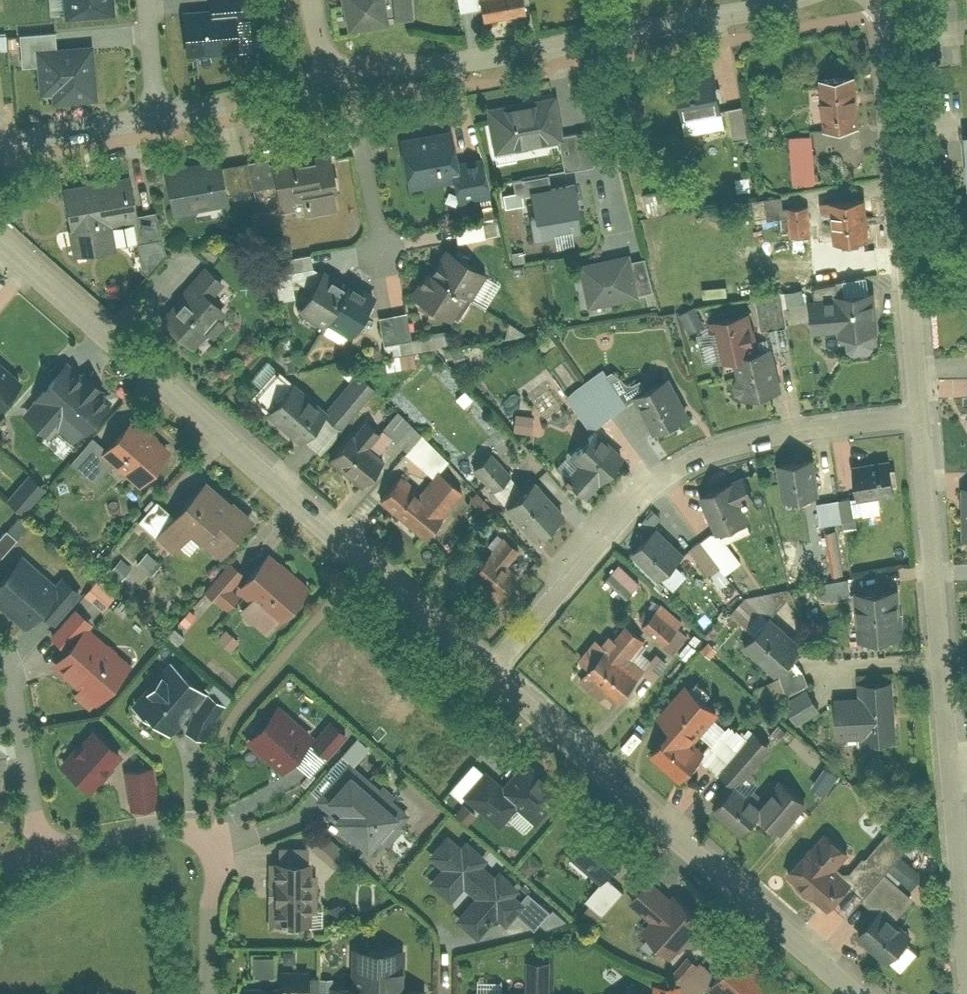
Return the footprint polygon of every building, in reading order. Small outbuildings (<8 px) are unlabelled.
[(111,0),(63,0),(64,15),(112,12),(111,0)] [(180,9),(183,55),(238,52),(235,12),(247,12),(246,0),(206,0),(207,7),(180,9)] [(345,29),(388,24),(387,15),(392,15),(393,20),(414,17),(412,0),(341,0),(345,29)] [(482,21),(525,15),(523,0),(480,0),(482,21)] [(52,33),(19,35),(21,64),(36,63),(38,88),(55,99),(94,96),(91,45),(53,48),(52,33)] [(717,75),(670,84),(677,119),(724,110),(717,75)] [(855,80),(821,82),(824,128),(858,126),(855,80)] [(551,100),(480,112),(489,162),(559,151),(551,100)] [(451,138),(402,147),(410,190),(451,182),(456,204),(488,197),(482,166),(457,170),(451,138)] [(326,155),(268,165),(276,212),(334,203),(326,155)] [(216,167),(165,177),(172,212),(223,202),(216,167)] [(523,198),(531,242),(580,234),(572,186),(547,189),(546,175),(512,181),(514,198),(523,198)] [(128,178),(60,192),(72,257),(131,248),(140,269),(168,252),(157,211),(135,214),(128,178)] [(864,202),(832,203),(833,242),(865,241),(864,202)] [(446,254),(415,297),(451,323),(482,279),(446,254)] [(633,256),(583,266),(592,310),(642,300),(633,256)] [(204,271),(165,323),(200,349),(229,310),(215,299),(225,286),(204,271)] [(326,274),(301,311),(349,344),(374,306),(326,274)] [(838,303),(812,305),(814,330),(845,328),(846,336),(880,333),(877,291),(837,294),(838,303)] [(738,322),(714,328),(724,368),(737,365),(746,402),(778,395),(769,357),(747,362),(738,322)] [(15,381),(0,370),(0,401),(15,381)] [(63,373),(25,413),(63,449),(101,408),(63,373)] [(603,373),(567,399),(590,431),(627,404),(603,373)] [(669,384),(642,398),(658,430),(685,416),(669,384)] [(282,385),(262,412),(298,439),(319,411),(282,385)] [(167,452),(130,422),(109,448),(93,435),(70,463),(90,479),(107,458),(140,485),(167,452)] [(355,437),(336,458),(362,482),(381,462),(355,437)] [(594,439),(576,456),(588,469),(573,485),(587,500),(621,467),(594,439)] [(490,459),(470,467),(487,490),(504,478),(490,459)] [(811,463),(780,467),(785,505),(817,500),(811,463)] [(890,463),(851,469),(855,500),(894,494),(890,463)] [(396,475),(371,503),(424,550),(446,525),(432,520),(460,488),(434,465),(412,490),(396,475)] [(26,476),(6,503),(18,512),(39,485),(26,476)] [(204,483),(159,536),(177,552),(193,534),(221,559),(251,524),(204,483)] [(732,487),(706,498),(721,531),(747,520),(732,487)] [(538,489),(510,513),(537,543),(564,519),(538,489)] [(853,504),(819,507),(821,530),(854,528),(853,504)] [(14,536),(2,530),(0,533),(0,551),(14,536)] [(656,535),(636,556),(660,578),(680,557),(656,535)] [(499,545),(476,577),(503,597),(527,566),(499,545)] [(312,589),(265,549),(234,586),(254,603),(242,617),(262,634),(272,622),(279,628),(312,589)] [(0,578),(0,606),(25,628),(42,608),(53,618),(76,590),(63,579),(54,589),(18,558),(0,578)] [(93,584),(85,593),(100,607),(108,597),(93,584)] [(896,596),(859,597),(861,644),(898,643),(896,596)] [(56,662),(92,698),(123,667),(85,630),(93,622),(78,608),(50,637),(66,652),(56,662)] [(658,616),(645,628),(660,643),(672,631),(658,616)] [(773,621),(753,640),(783,669),(802,650),(773,621)] [(627,630),(619,641),(631,649),(638,638),(627,630)] [(599,641),(582,660),(590,667),(607,648),(599,641)] [(609,653),(590,675),(619,698),(637,676),(609,653)] [(171,664),(136,704),(171,733),(193,708),(185,733),(204,738),(211,720),(224,706),(205,693),(171,664)] [(683,682),(657,715),(677,731),(655,758),(679,777),(695,757),(689,752),(721,713),(683,682)] [(860,705),(833,707),(835,741),(864,739),(862,747),(895,744),(890,683),(859,685),(860,705)] [(271,707),(244,740),(281,770),(308,738),(271,707)] [(330,725),(313,745),(324,755),(342,735),(330,725)] [(93,731),(60,771),(88,793),(120,753),(93,731)] [(750,733),(720,771),(738,785),(768,747),(750,733)] [(535,819),(559,792),(525,762),(500,789),(535,819)] [(151,772),(127,774),(130,812),(154,810),(151,772)] [(404,814),(357,772),(322,810),(369,852),(404,814)] [(736,784),(713,811),(743,835),(758,816),(777,831),(802,801),(779,782),(760,804),(736,784)] [(522,899),(448,833),(428,856),(443,869),(432,881),(448,896),(462,880),(480,897),(464,915),(478,927),(490,914),(505,927),(513,920),(532,937),(554,912),(530,890),(522,899)] [(592,834),(572,858),(601,882),(621,857),(592,834)] [(822,837),(788,875),(828,910),(846,890),(828,874),(844,857),(822,837)] [(274,861),(272,925),(312,926),(314,862),(274,861)] [(878,915),(860,937),(892,965),(914,939),(899,926),(923,899),(886,868),(859,899),(878,915)] [(648,882),(631,903),(656,924),(644,938),(667,957),(701,917),(673,893),(668,899),(648,882)] [(331,987),(331,993),(421,993),(421,991),(398,990),(399,952),(351,952),(351,988),(331,987)] [(691,955),(673,975),(694,993),(697,993),(714,975),(691,955)] [(715,990),(719,993),(776,993),(741,962),(715,990)] [(549,964),(522,964),(521,993),(548,993),(549,964)] [(238,988),(238,993),(307,993),(307,967),(283,967),(283,987),(238,988)]
